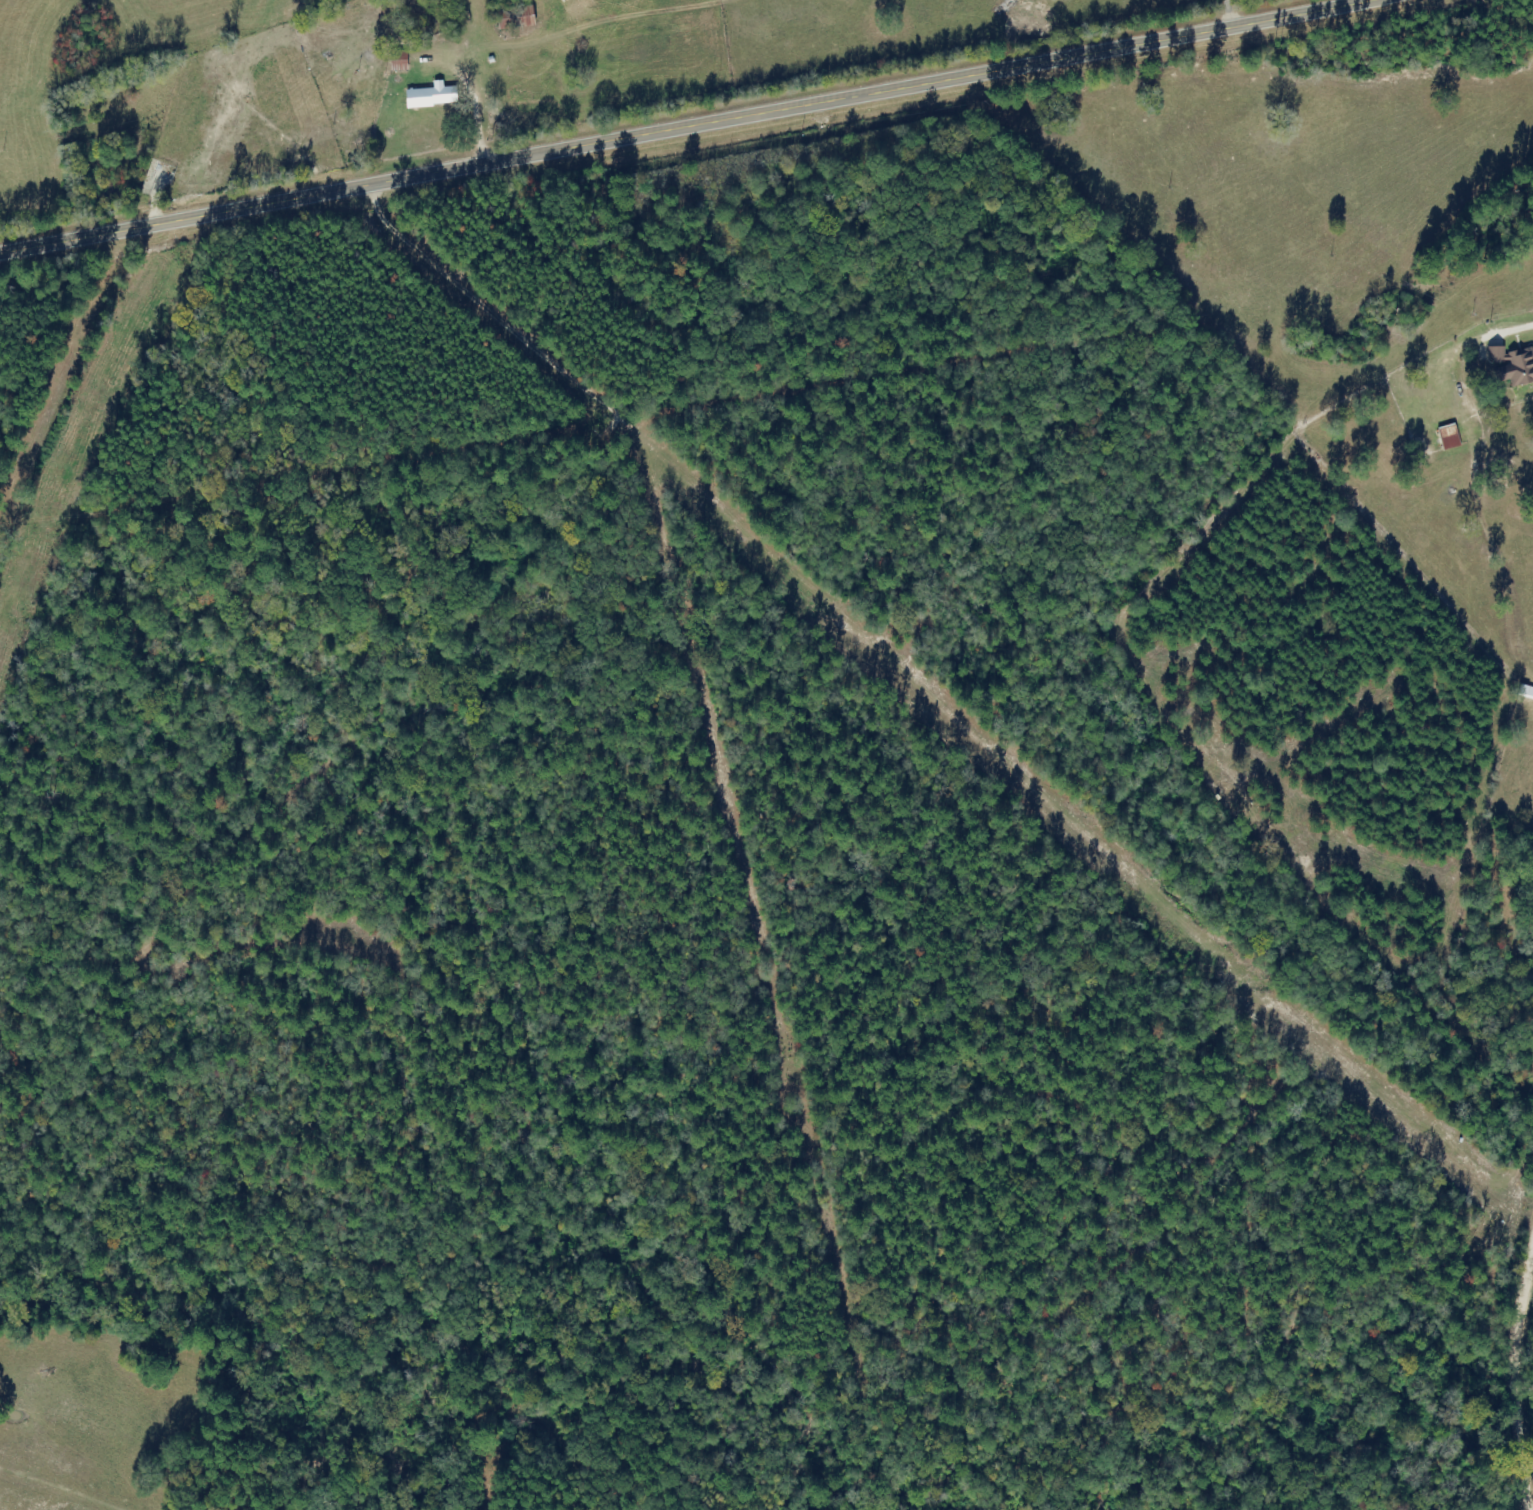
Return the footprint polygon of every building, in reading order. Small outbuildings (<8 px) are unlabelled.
[(411,107),(462,103),(461,86),(447,87),(447,82),(437,83),(437,88),(410,90),(411,107)] [(1516,380),(1516,386),(1532,383),(1532,353),(1521,355),(1520,351),(1509,353),(1508,346),(1493,348),(1498,383),(1516,380)] [(1465,445),(1458,423),(1440,429),(1447,451),(1465,445)]
